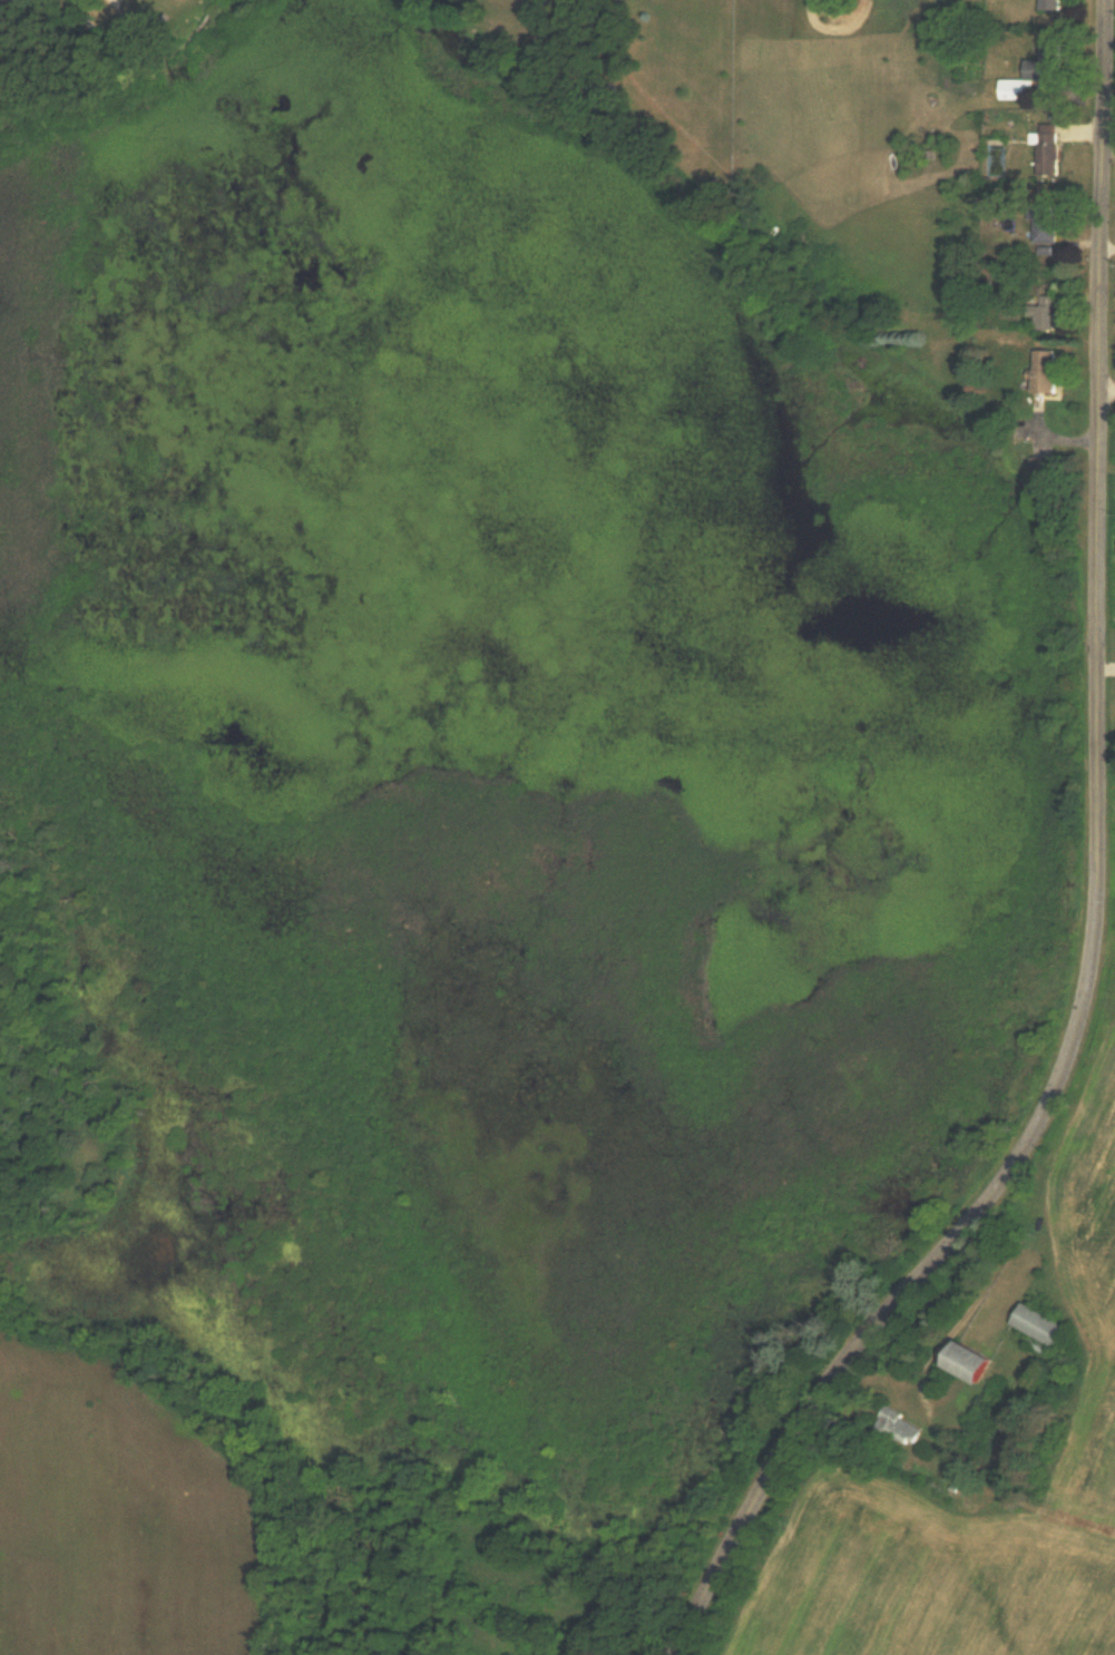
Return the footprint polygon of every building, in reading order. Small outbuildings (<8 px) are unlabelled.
[(1036,12),(1057,12),(1057,0),(1036,0),(1036,12)] [(1020,81),(995,82),(995,103),(1044,102),(1044,61),(1020,61),(1020,81)] [(1055,135),(1034,135),(1034,177),(1055,177),(1055,135)] [(1053,244),(1053,207),(1029,207),(1029,244),(1053,244)] [(1055,331),(1055,297),(1026,297),(1026,319),(1033,319),(1033,331),(1055,331)] [(1055,352),(1032,352),(1032,393),(1055,393),(1055,352)] [(1066,1332),(1018,1304),(1006,1325),(1054,1353),(1066,1332)] [(987,1363),(948,1341),(933,1368),(972,1389),(987,1363)] [(871,1431),(911,1450),(922,1428),(882,1409),(871,1431)]
